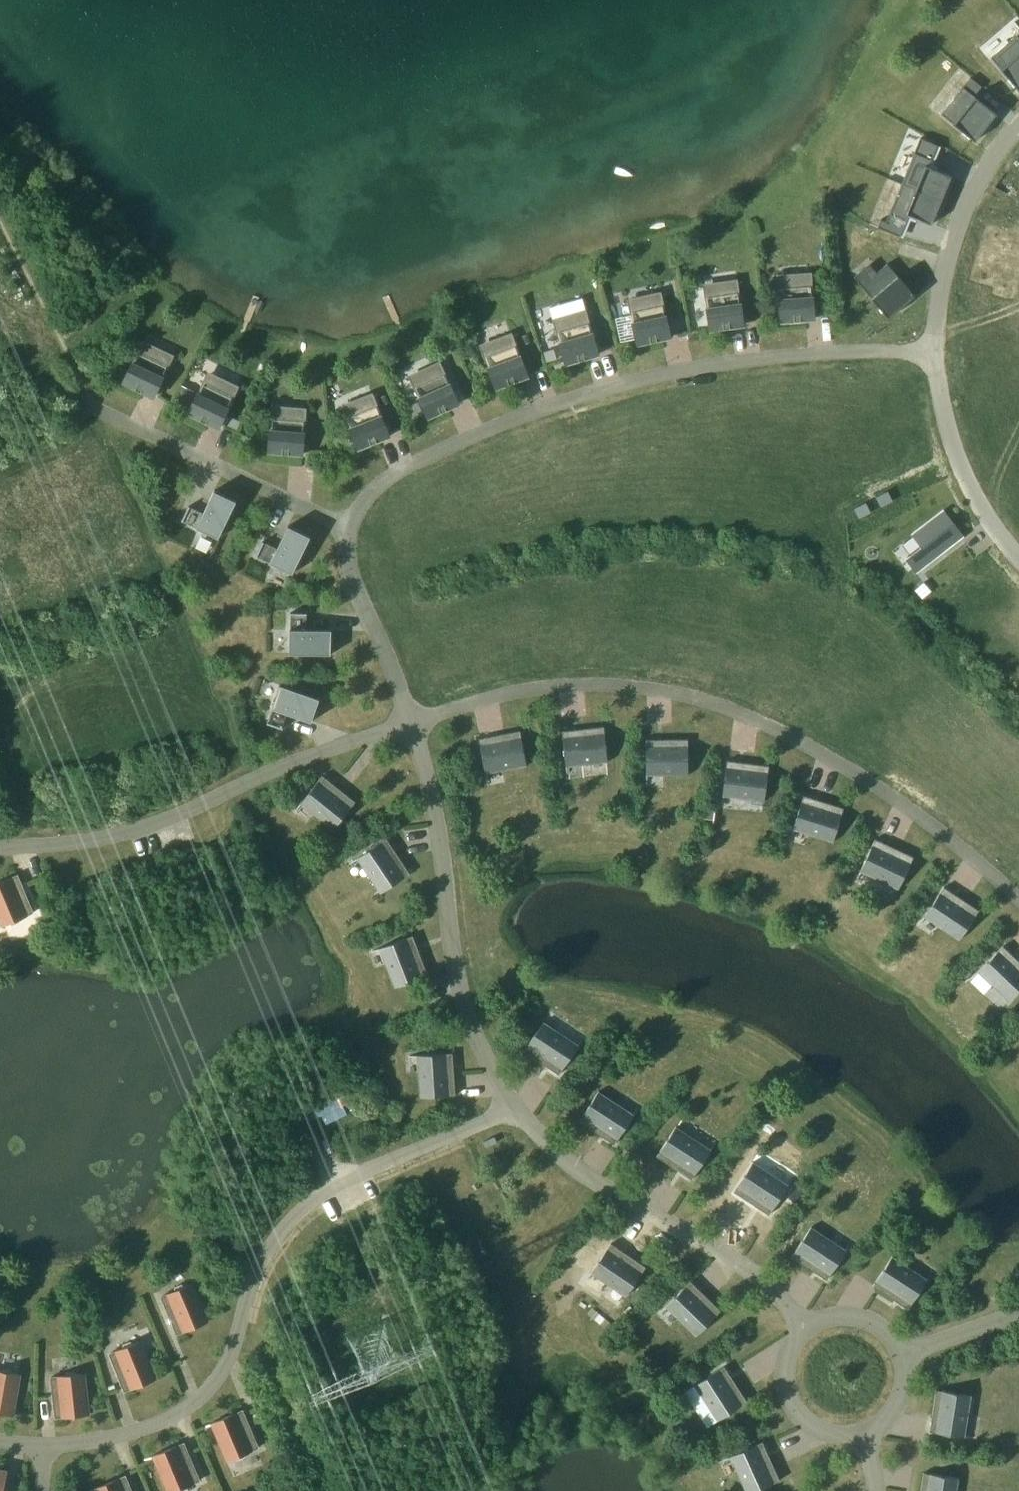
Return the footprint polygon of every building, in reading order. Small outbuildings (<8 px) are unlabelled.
[(1018,70),(1018,26),(997,44),(1018,70)] [(964,75),(945,104),(982,126),(1000,97),(964,75)] [(902,192),(942,209),(951,185),(929,176),(931,169),(914,162),(902,192)] [(902,192),(890,223),(907,230),(910,223),(932,233),(942,209),(902,192)] [(1000,291),(1012,261),(972,245),(963,269),(986,278),(983,284),(1000,291)] [(891,252),(865,276),(893,309),(920,285),(891,252)] [(778,280),(781,321),(814,318),(811,278),(817,275),(816,274),(803,280),(787,281),(772,277),(772,279),(778,280)] [(704,289),(710,330),(744,325),(738,284),(743,282),(742,280),(729,287),(713,290),(699,287),(699,288),(704,289)] [(629,304),(638,344),(671,337),(662,297),(667,294),(666,293),(654,300),(638,304),(623,302),(623,303),(629,304)] [(555,324),(566,363),(599,354),(587,315),(592,311),(591,310),(579,319),(564,323),(549,322),(549,324),(555,324)] [(482,349),(496,388),(528,376),(514,338),(518,334),(517,333),(506,342),(491,348),(476,348),(476,349),(482,349)] [(141,345),(124,382),(154,397),(171,360),(177,360),(177,359),(163,357),(148,351),(138,340),(137,341),(141,345)] [(558,358),(555,348),(544,351),(547,361),(558,358)] [(412,380),(428,417),(459,403),(442,366),(446,362),(445,361),(435,371),(420,378),(406,379),(406,380),(412,380)] [(206,376),(188,413),(219,428),(236,391),(242,391),(242,390),(228,388),(213,382),(203,371),(202,372),(206,376)] [(187,407),(193,395),(180,389),(174,401),(187,407)] [(343,410),(358,448),(390,436),(375,398),(379,394),(378,393),(367,403),(352,409),(337,409),(337,410),(343,410)] [(272,411),(269,451),(303,454),(306,414),(311,412),(311,411),(297,414),(281,413),(267,407),(267,408),(272,411)] [(219,538),(237,500),(215,490),(204,513),(189,506),(182,521),(219,538)] [(911,575),(912,575),(966,537),(944,509),(911,534),(921,546),(901,562),(911,575)] [(256,556),(293,573),(311,536),(289,525),(278,548),(263,541),(256,556)] [(924,582),(915,589),(923,598),(932,590),(924,582)] [(307,628),(307,612),(291,612),(290,653),(331,654),(332,629),(307,628)] [(312,721),(320,698),(280,684),(267,723),(283,728),(288,713),(312,721)] [(608,761),(604,726),(562,731),(567,774),(568,774),(567,762),(606,758),(607,762),(608,761)] [(527,765),(520,730),(479,738),(487,781),(489,781),(486,769),(525,762),(526,765),(527,765)] [(689,774),(688,739),(646,739),(647,783),(648,783),(648,771),(687,771),(687,774),(689,774)] [(765,801),(769,765),(727,760),(722,803),(723,804),(725,792),(764,797),(763,801),(765,801)] [(334,829),(356,801),(323,775),(296,809),(297,810),(304,801),(335,825),(333,828),(334,829)] [(833,842),(844,808),(804,795),(791,836),(792,837),(795,826),(833,838),(832,841),(833,842)] [(381,893),(410,873),(387,838),(351,862),(351,863),(361,856),(383,889),(380,891),(381,893)] [(899,889),(914,857),(876,839),(857,878),(858,879),(863,868),(899,885),(897,888),(899,889)] [(10,922),(13,925),(20,922),(21,917),(34,912),(18,875),(0,882),(0,913),(5,924),(10,922)] [(959,940),(979,910),(944,887),(920,923),(921,923),(927,914),(960,936),(958,939),(959,940)] [(395,987),(428,974),(413,935),(372,951),(373,952),(384,948),(398,985),(394,986),(395,987)] [(1018,990),(1018,961),(1003,945),(973,977),(974,978),(982,969),(1011,997),(1008,999),(1009,1000),(1018,990)] [(544,1021),(524,1051),(559,1074),(584,1038),(582,1037),(576,1047),(543,1025),(545,1022),(544,1021)] [(420,1097),(456,1095),(453,1053),(409,1055),(410,1057),(421,1056),(424,1095),(420,1096),(420,1097)] [(325,1121),(347,1116),(342,1091),(302,1100),(307,1120),(324,1116),(325,1121)] [(599,1091),(580,1121),(615,1144),(639,1107),(638,1107),(631,1116),(598,1095),(600,1092),(599,1091)] [(677,1126),(657,1156),(692,1179),(716,1142),(715,1142),(709,1152),(675,1130),(678,1127),(677,1126)] [(754,1161),(734,1191),(769,1214),(793,1178),(792,1177),(786,1187),(753,1165),(755,1162),(754,1161)] [(812,1226),(792,1256),(827,1279),(851,1243),(850,1242),(844,1252),(811,1230),(813,1227),(812,1226)] [(626,1296),(646,1267),(611,1243),(587,1279),(588,1280),(594,1270),(627,1292),(625,1295),(626,1296)] [(893,1256),(873,1286),(909,1308),(932,1272),(931,1271),(925,1281),(892,1260),(894,1256),(893,1256)] [(696,1336),(721,1310),(691,1281),(661,1312),(661,1313),(670,1304),(698,1332),(695,1335),(696,1336)] [(175,1286),(175,1291),(162,1296),(177,1334),(206,1321),(191,1284),(186,1286),(183,1283),(175,1286)] [(139,1342),(134,1343),(131,1341),(124,1344),(123,1348),(110,1354),(125,1391),(154,1379),(139,1342)] [(717,1420),(747,1401),(725,1366),(688,1389),(689,1390),(699,1384),(720,1417),(717,1419),(717,1420)] [(1,1371),(0,1371),(0,1412),(11,1414),(18,1374),(14,1373),(12,1369),(4,1368),(1,1371)] [(67,1371),(66,1375),(51,1377),(56,1417),(87,1414),(83,1374),(78,1374),(75,1370),(67,1371)] [(972,1395),(936,1389),(930,1431),(973,1438),(973,1436),(961,1435),(968,1396),(971,1396),(972,1395)] [(245,1457),(246,1452),(259,1447),(243,1410),(214,1422),(230,1459),(234,1457),(238,1460),(245,1457)] [(780,1480),(763,1441),(723,1459),(724,1461),(734,1456),(750,1490),(755,1490),(780,1480)] [(187,1485),(201,1480),(185,1442),(156,1455),(171,1490),(173,1490),(176,1490),(177,1490),(184,1490),(187,1490),(187,1485)] [(9,1487),(5,1487),(8,1470),(0,1469),(0,1490),(8,1490),(9,1487)] [(924,1472),(921,1490),(953,1490),(955,1478),(959,1479),(959,1478),(924,1472)] [(126,1475),(97,1488),(98,1490),(133,1490),(126,1475)]
